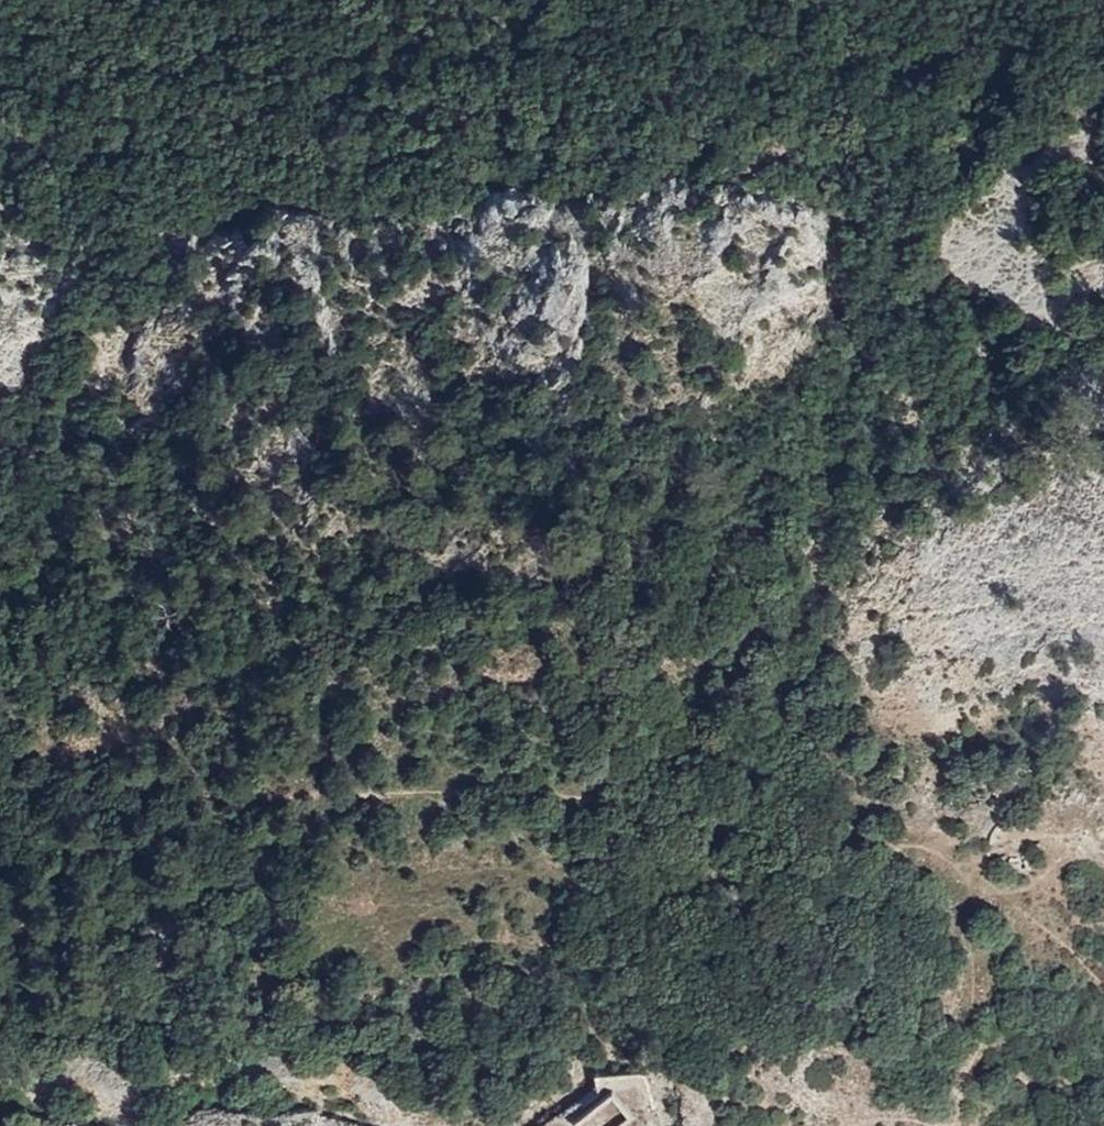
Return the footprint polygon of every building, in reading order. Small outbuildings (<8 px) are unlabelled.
[(574,1120),(579,1125),(617,1125),(631,1114),(609,1089),(574,1120)]
